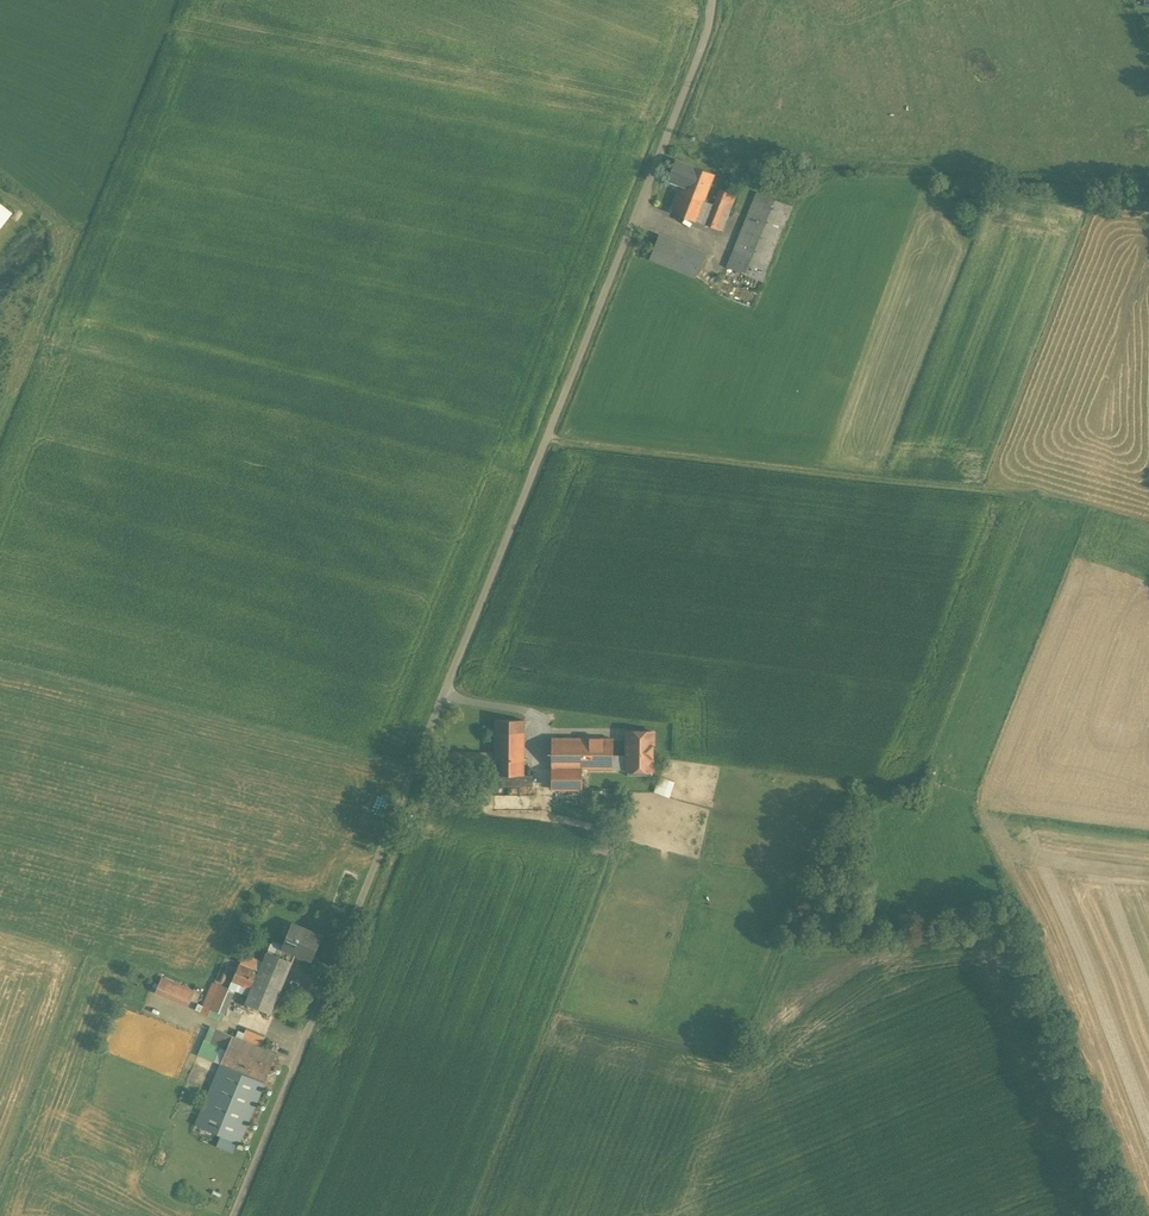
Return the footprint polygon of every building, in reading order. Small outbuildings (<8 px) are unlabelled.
[(682,186),(671,214),(725,235),(728,237),(744,197),(721,188),(716,201),(700,195),(708,175),(709,172),(675,158),(666,180),(682,186)] [(756,189),(725,266),(764,282),(795,205),(756,189)] [(11,211),(0,202),(0,225),(11,211)] [(657,234),(648,258),(700,276),(708,252),(657,234)] [(494,758),(495,786),(533,785),(532,761),(525,762),(524,730),(495,731),(496,746),(484,746),(484,741),(435,743),(436,765),(484,764),(484,759),(494,758)] [(651,775),(651,731),(627,731),(627,775),(651,775)] [(618,738),(555,739),(555,793),(592,793),(592,769),(618,769),(618,738)] [(668,794),(672,778),(661,776),(657,791),(668,794)] [(292,921),(281,948),(312,960),(323,934),(292,921)] [(245,1002),(271,1013),(292,962),(266,951),(245,1002)] [(222,974),(231,977),(237,960),(228,957),(222,974)] [(165,975),(158,991),(191,1006),(199,989),(165,975)] [(212,982),(202,1005),(218,1012),(228,989),(212,982)] [(233,1037),(196,1128),(241,1146),(278,1055),(233,1037)]
